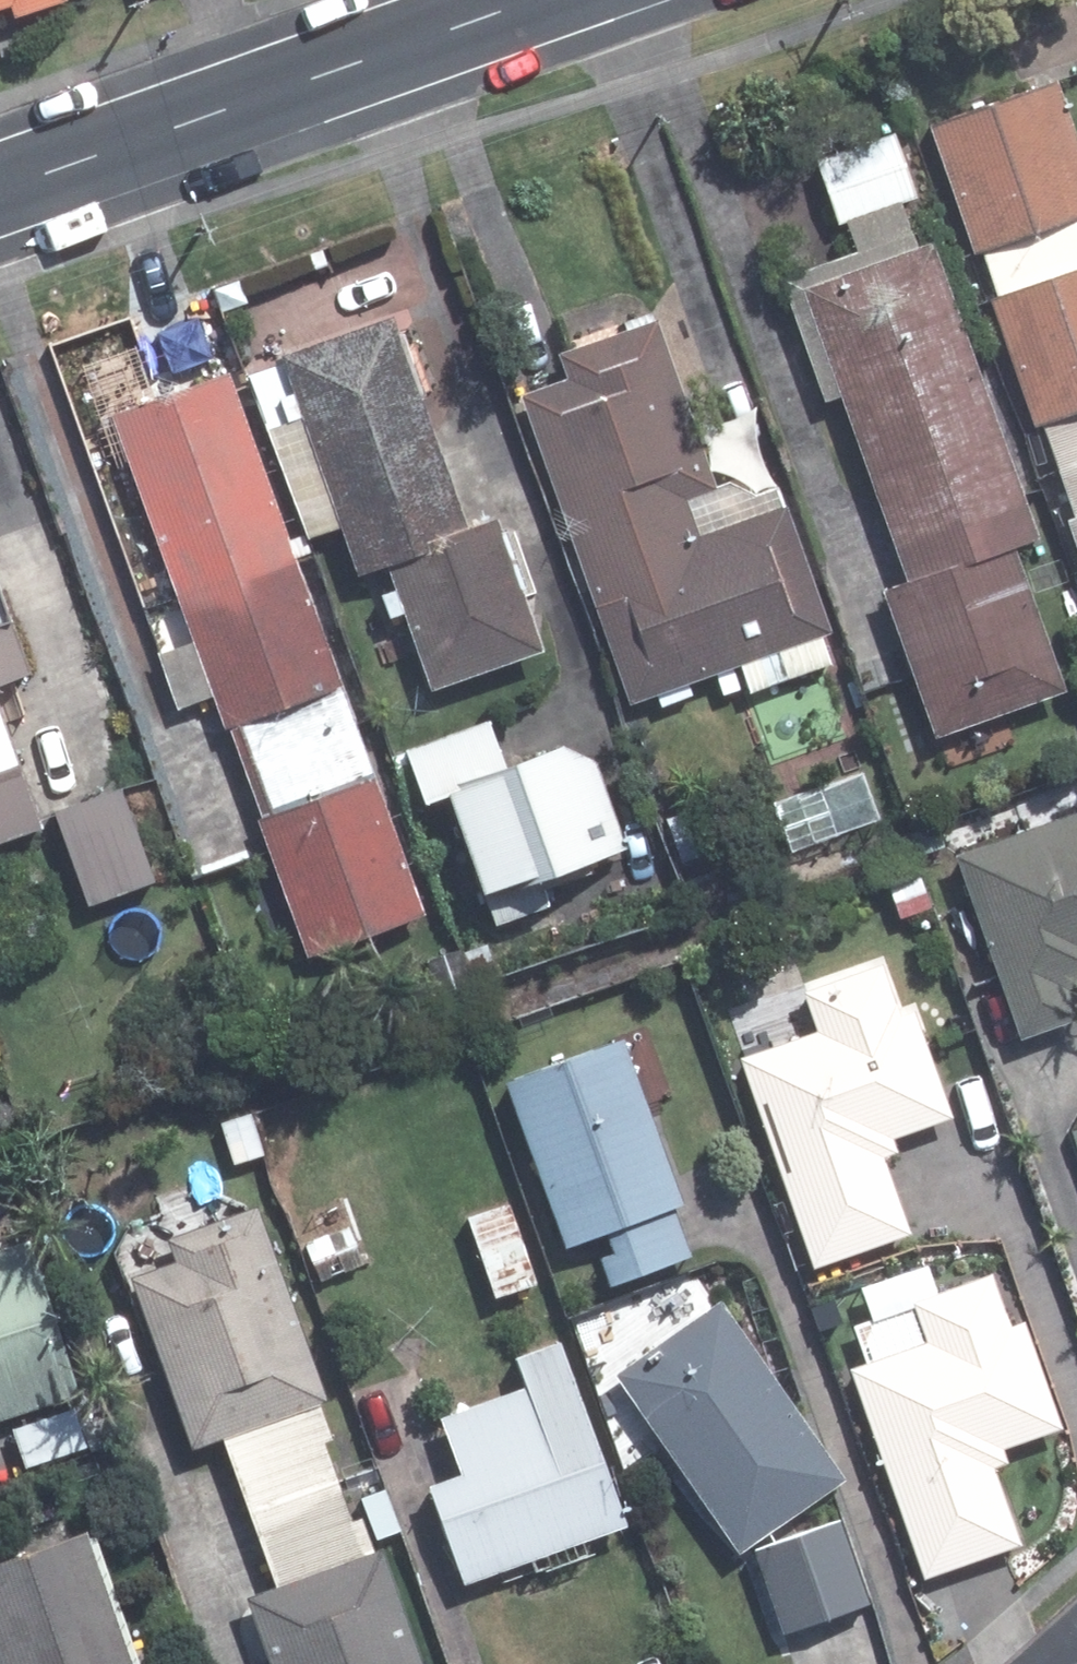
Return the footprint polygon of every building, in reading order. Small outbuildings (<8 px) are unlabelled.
[(0,2),(4,15),(52,0),(0,0),(0,3),(0,2)] [(923,122),(967,252),(978,249),(993,293),(1076,264),(1076,229),(1072,215),(1076,214),(1076,164),(1047,79),(923,122)] [(885,133),(809,160),(831,222),(907,196),(885,133)] [(926,243),(797,288),(887,543),(1015,497),(926,243)] [(983,298),(1028,423),(1037,420),(1055,469),(1076,461),(1076,264),(993,293),(983,298)] [(376,558),(460,529),(383,315),(274,355),(352,572),(377,563),(376,558)] [(678,496),(708,485),(648,318),(549,353),(557,377),(510,394),(621,703),(733,663),(743,691),(822,663),(812,636),(821,631),(778,507),(694,538),(678,496)] [(216,371),(102,415),(165,582),(279,540),(216,371)] [(1061,519),(1076,564),(1076,461),(1055,469),(1071,516),(1061,519)] [(1004,545),(1030,536),(1015,497),(887,543),(900,582),(875,590),(926,734),(1055,690),(1004,545)] [(460,529),(376,558),(377,563),(423,690),(533,650),(486,520),(460,529)] [(279,540),(165,582),(219,728),(234,724),(249,766),(348,729),(279,540)] [(22,672),(0,610),(0,679),(22,672)] [(432,798),(466,890),(473,888),(488,924),(539,904),(530,881),(619,847),(587,759),(548,741),(492,762),(476,720),(393,751),(413,805),(432,798)] [(249,766),(267,817),(250,823),(300,958),(416,914),(348,729),(249,766)] [(29,828),(0,749),(0,839),(29,828)] [(110,786),(46,813),(83,904),(148,877),(110,786)] [(811,786),(767,803),(785,850),(829,833),(811,786)] [(1013,1036),(1067,1016),(1057,989),(1076,981),(1076,811),(949,856),(1013,1036)] [(662,823),(676,864),(705,853),(690,813),(662,823)] [(480,941),(423,963),(435,994),(491,972),(480,941)] [(873,1155),(888,1151),(884,1138),(944,1116),(907,1009),(891,1015),(873,963),(795,991),(809,1030),(730,1057),(806,1269),(902,1233),(873,1155)] [(614,1036),(494,1081),(556,1247),(584,1236),(601,1284),(684,1255),(665,1205),(674,1202),(614,1036)] [(242,1113),(215,1123),(228,1165),(256,1156),(242,1113)] [(500,1204),(459,1217),(487,1299),(527,1285),(500,1204)] [(310,1402),(315,1401),(247,1207),(158,1238),(166,1259),(125,1274),(186,1447),(215,1436),(241,1511),(327,1480),(313,1441),(323,1438),(310,1402)] [(346,1225),(301,1240),(315,1279),(360,1264),(346,1225)] [(0,1248),(0,1414),(68,1391),(17,1242),(0,1248)] [(842,1370),(915,1578),(1011,1544),(984,1466),(998,1461),(994,1450),(1056,1428),(1017,1319),(1002,1325),(983,1273),(903,1301),(918,1343),(842,1370)] [(609,1373),(731,1552),(831,1482),(710,1304),(609,1373)] [(581,1309),(560,1319),(584,1371),(606,1361),(581,1309)] [(435,1419),(456,1476),(426,1487),(461,1584),(621,1526),(553,1342),(509,1359),(519,1388),(435,1419)] [(70,1414),(99,1495),(136,1481),(106,1400),(70,1414)] [(268,1587),(238,1596),(262,1663),(412,1663),(373,1550),(365,1553),(351,1518),(341,1521),(327,1480),(241,1511),(268,1587)] [(835,1521),(750,1552),(779,1632),(863,1604),(835,1521)] [(84,1525),(0,1555),(0,1648),(6,1663),(135,1663),(84,1525)]
